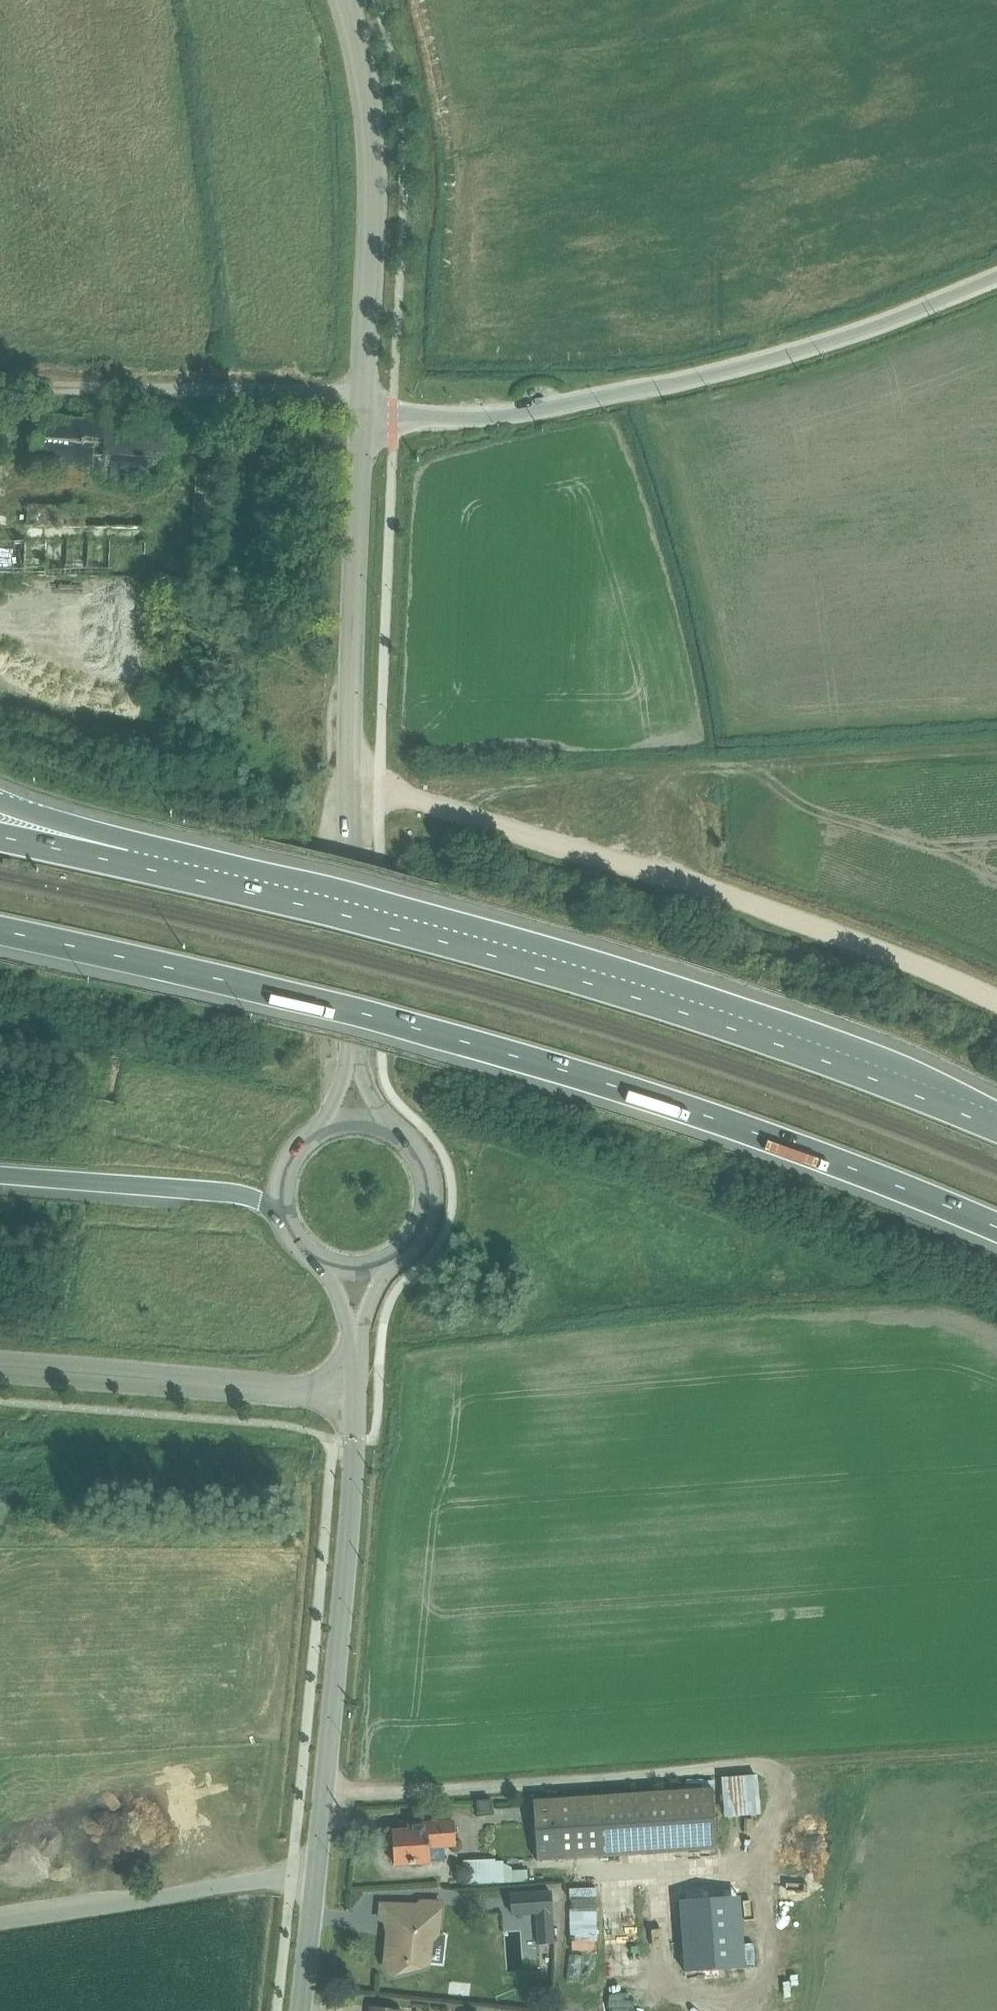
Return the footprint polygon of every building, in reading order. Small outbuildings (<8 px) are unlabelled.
[(81,473),(166,479),(169,422),(84,416),(84,421),(41,418),(37,464),(81,468),(81,473)] [(27,506),(26,526),(46,527),(46,526),(85,526),(86,507),(27,506)] [(26,543),(0,543),(0,573),(29,573),(29,557),(26,557),(26,543)] [(756,1777),(722,1779),(725,1823),(743,1822),(743,1817),(759,1815),(756,1777)] [(684,1781),(685,1791),(534,1801),(537,1861),(716,1850),(712,1789),(716,1788),(715,1779),(684,1781)] [(490,1800),(476,1801),(476,1813),(491,1813),(490,1800)] [(407,1830),(391,1831),(394,1865),(445,1861),(445,1848),(455,1848),(453,1821),(407,1825),(407,1830)] [(494,1860),(463,1862),(464,1883),(530,1880),(530,1869),(511,1871),(511,1869),(504,1865),(504,1861),(494,1861),(494,1860)] [(596,1890),(569,1889),(570,1942),(572,1942),(572,1951),(595,1952),(595,1942),(596,1942),(596,1890)] [(681,1971),(744,1967),(739,1892),(677,1896),(681,1971)] [(482,1897),(466,1899),(467,1910),(483,1909),(482,1897)] [(542,1942),(553,1942),(551,1898),(506,1900),(507,1931),(519,1931),(520,1974),(543,1973),(542,1942)] [(396,1936),(388,1937),(386,1953),(394,1956),(391,1963),(385,1966),(391,1979),(428,1968),(430,1964),(443,1965),(446,1936),(440,1936),(442,1901),(420,1900),(417,1903),(381,1905),(380,1920),(394,1925),(396,1936)] [(581,1956),(569,1955),(566,1981),(578,1982),(581,1956)] [(628,1992),(610,1992),(610,2010),(628,2010),(628,1992)]
